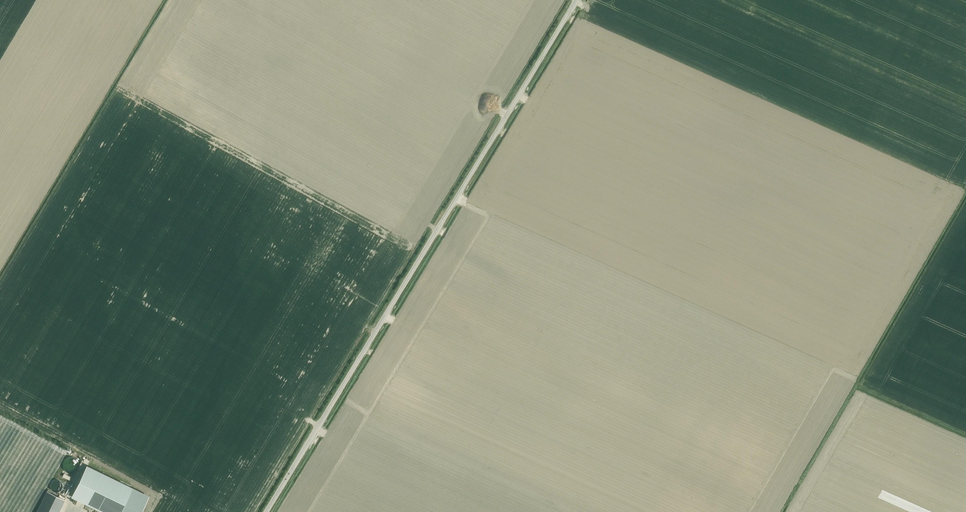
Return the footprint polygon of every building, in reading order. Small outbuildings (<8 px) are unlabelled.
[(63,466),(64,468),(66,470),(68,471),(70,472),(73,472),(75,471),(77,469),(78,466),(78,464),(78,461),(76,459),(73,457),(70,457),(68,457),(66,458),(64,461),(63,463),(63,466)] [(73,496),(106,511),(140,511),(147,496),(87,466),(73,496)] [(65,499),(46,490),(36,511),(59,511),(65,499)]
